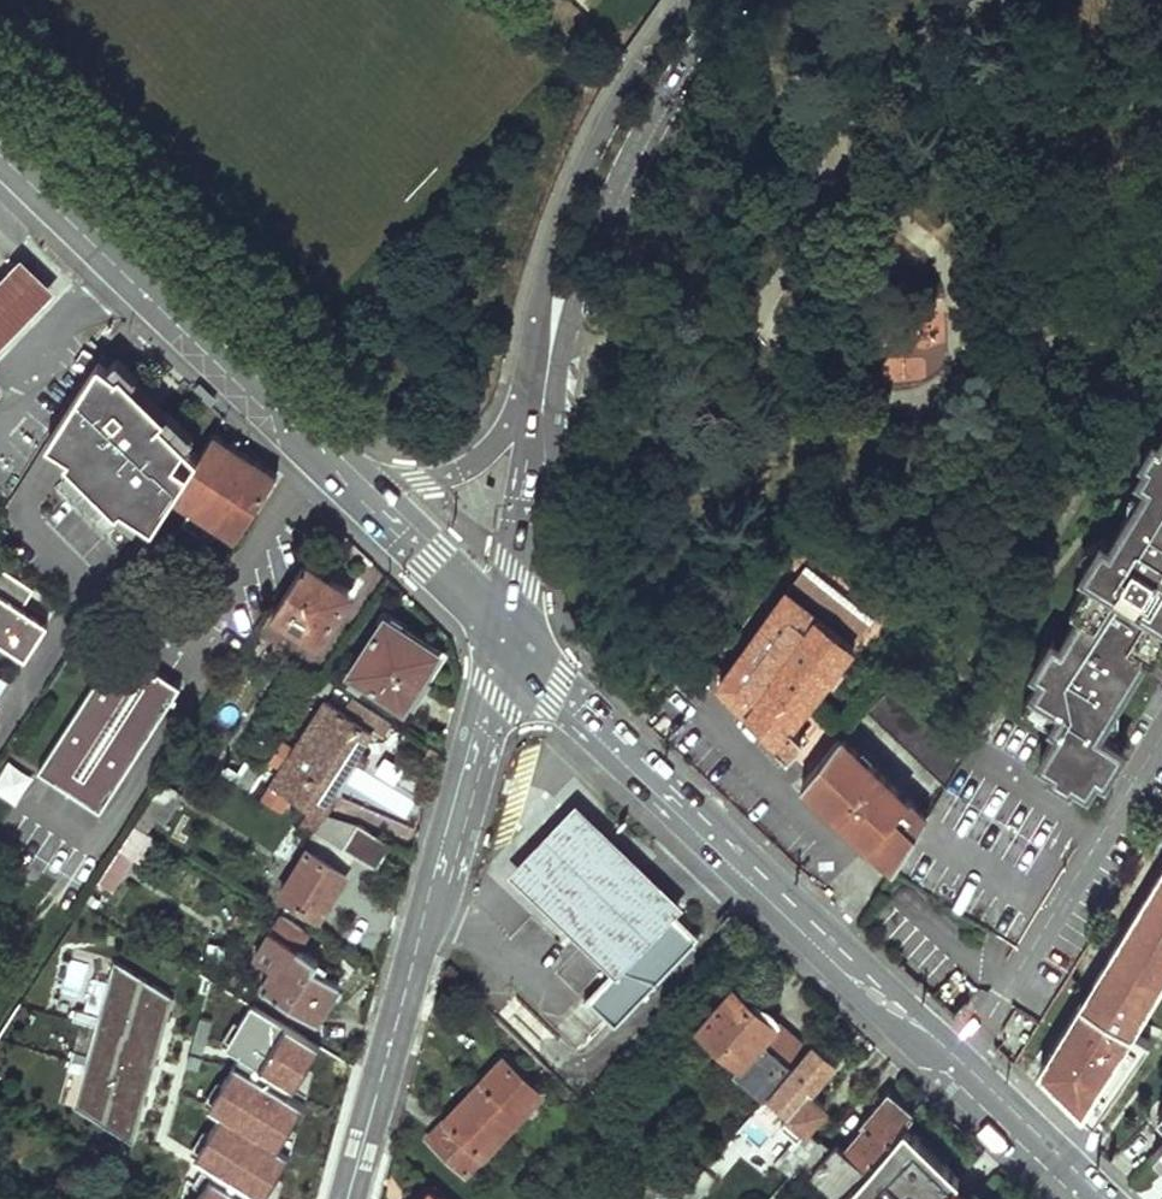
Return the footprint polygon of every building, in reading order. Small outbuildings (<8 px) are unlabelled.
[(21,254),(0,276),(0,341),(53,285),(21,254)] [(114,369),(96,356),(45,436),(67,450),(63,453),(119,507),(122,502),(154,523),(173,493),(198,454),(169,425),(174,420),(118,366),(114,369)] [(275,472),(213,431),(198,454),(173,493),(192,505),(181,522),(210,541),(221,525),(235,534),(275,472)] [(1161,440),(1155,437),(1143,457),(1149,460),(1141,474),(1149,479),(1112,540),(1104,535),(1084,569),(1093,575),(1073,607),(1080,612),(1063,640),(1056,635),(1036,667),(1043,672),(1024,703),(1060,726),(1041,757),(1054,765),(1051,769),(1072,782),(1075,777),(1089,786),(1098,770),(1106,775),(1127,740),(1103,726),(1148,652),(1154,656),(1161,643),(1161,439),(1161,440)] [(875,616),(808,562),(717,682),(785,752),(801,735),(791,724),(875,616)] [(26,656),(48,622),(23,606),(35,587),(1,566),(0,567),(0,639),(26,656)] [(354,601),(306,569),(271,621),(319,653),(354,601)] [(447,656),(383,616),(345,676),(409,716),(447,656)] [(183,690),(120,648),(37,774),(101,816),(183,690)] [(894,678),(867,709),(945,785),(970,747),(894,678)] [(393,720),(352,694),(343,707),(375,728),(385,734),(393,720)] [(326,815),(328,812),(337,797),(332,794),(375,728),(343,707),(324,695),(293,744),(283,737),(269,759),(279,766),(270,779),(271,780),(261,795),(283,809),(293,794),(310,805),(300,819),(314,828),(316,829),(325,814),(326,815)] [(866,841),(907,797),(839,732),(799,779),(866,841)] [(0,768),(0,794),(15,803),(32,774),(5,759),(0,768)] [(166,798),(154,790),(138,815),(150,823),(166,798)] [(504,866),(610,968),(671,904),(680,895),(572,793),(504,866)] [(926,814),(907,797),(866,841),(892,865),(926,814)] [(344,846),(359,822),(328,812),(326,815),(325,814),(316,829),(344,846)] [(145,829),(133,822),(95,880),(107,888),(145,829)] [(359,822),(344,846),(356,853),(377,866),(392,842),(359,822)] [(344,846),(316,829),(314,828),(277,891),(322,918),(352,869),(348,867),(356,853),(344,846)] [(1161,992),(1161,878),(1038,1076),(1093,1132),(1148,1048),(1135,1037),(1161,992)] [(701,933),(671,904),(610,968),(586,993),(616,1022),(701,933)] [(282,913),(273,929),(303,947),(313,932),(282,913)] [(322,959),(303,947),(273,929),(256,956),(272,966),(261,984),(318,1020),(341,983),(316,967),(322,959)] [(114,957),(74,1103),(135,1140),(175,995),(114,957)] [(759,1100),(805,1047),(757,1007),(751,1012),(728,991),(693,1030),(734,1066),(728,1073),(759,1100)] [(250,1000),(225,1042),(292,1086),(318,1043),(250,1000)] [(833,1061),(811,1041),(805,1047),(759,1100),(740,1122),(766,1145),(776,1133),(759,1118),(774,1100),(779,1104),(770,1114),(793,1134),(773,1158),(788,1170),(799,1158),(818,1133),(807,1124),(821,1107),(805,1092),(833,1061)] [(547,1093),(503,1052),(424,1136),(468,1177),(547,1093)] [(218,1110),(194,1151),(261,1192),(288,1152),(275,1143),(300,1103),(234,1061),(208,1103),(218,1110)] [(836,1138),(831,1143),(818,1133),(799,1158),(819,1176),(841,1194),(902,1123),(911,1113),(888,1091),(866,1117),(868,1119),(846,1145),(836,1138)] [(841,1194),(846,1198),(982,1198),(973,1191),(967,1198),(951,1182),(947,1179),(953,1172),(941,1161),(935,1167),(911,1145),(918,1138),(902,1123),(841,1194)] [(941,1161),(918,1138),(911,1145),(935,1167),(941,1161)] [(654,1170),(657,1198),(682,1198),(682,1197),(654,1170)] [(681,1195),(687,1198),(697,1198),(715,1180),(703,1170),(681,1195)] [(951,1182),(957,1176),(953,1172),(947,1179),(951,1182)] [(192,1198),(249,1198),(207,1173),(192,1198)] [(819,1176),(808,1189),(820,1198),(837,1198),(841,1194),(819,1176)]
